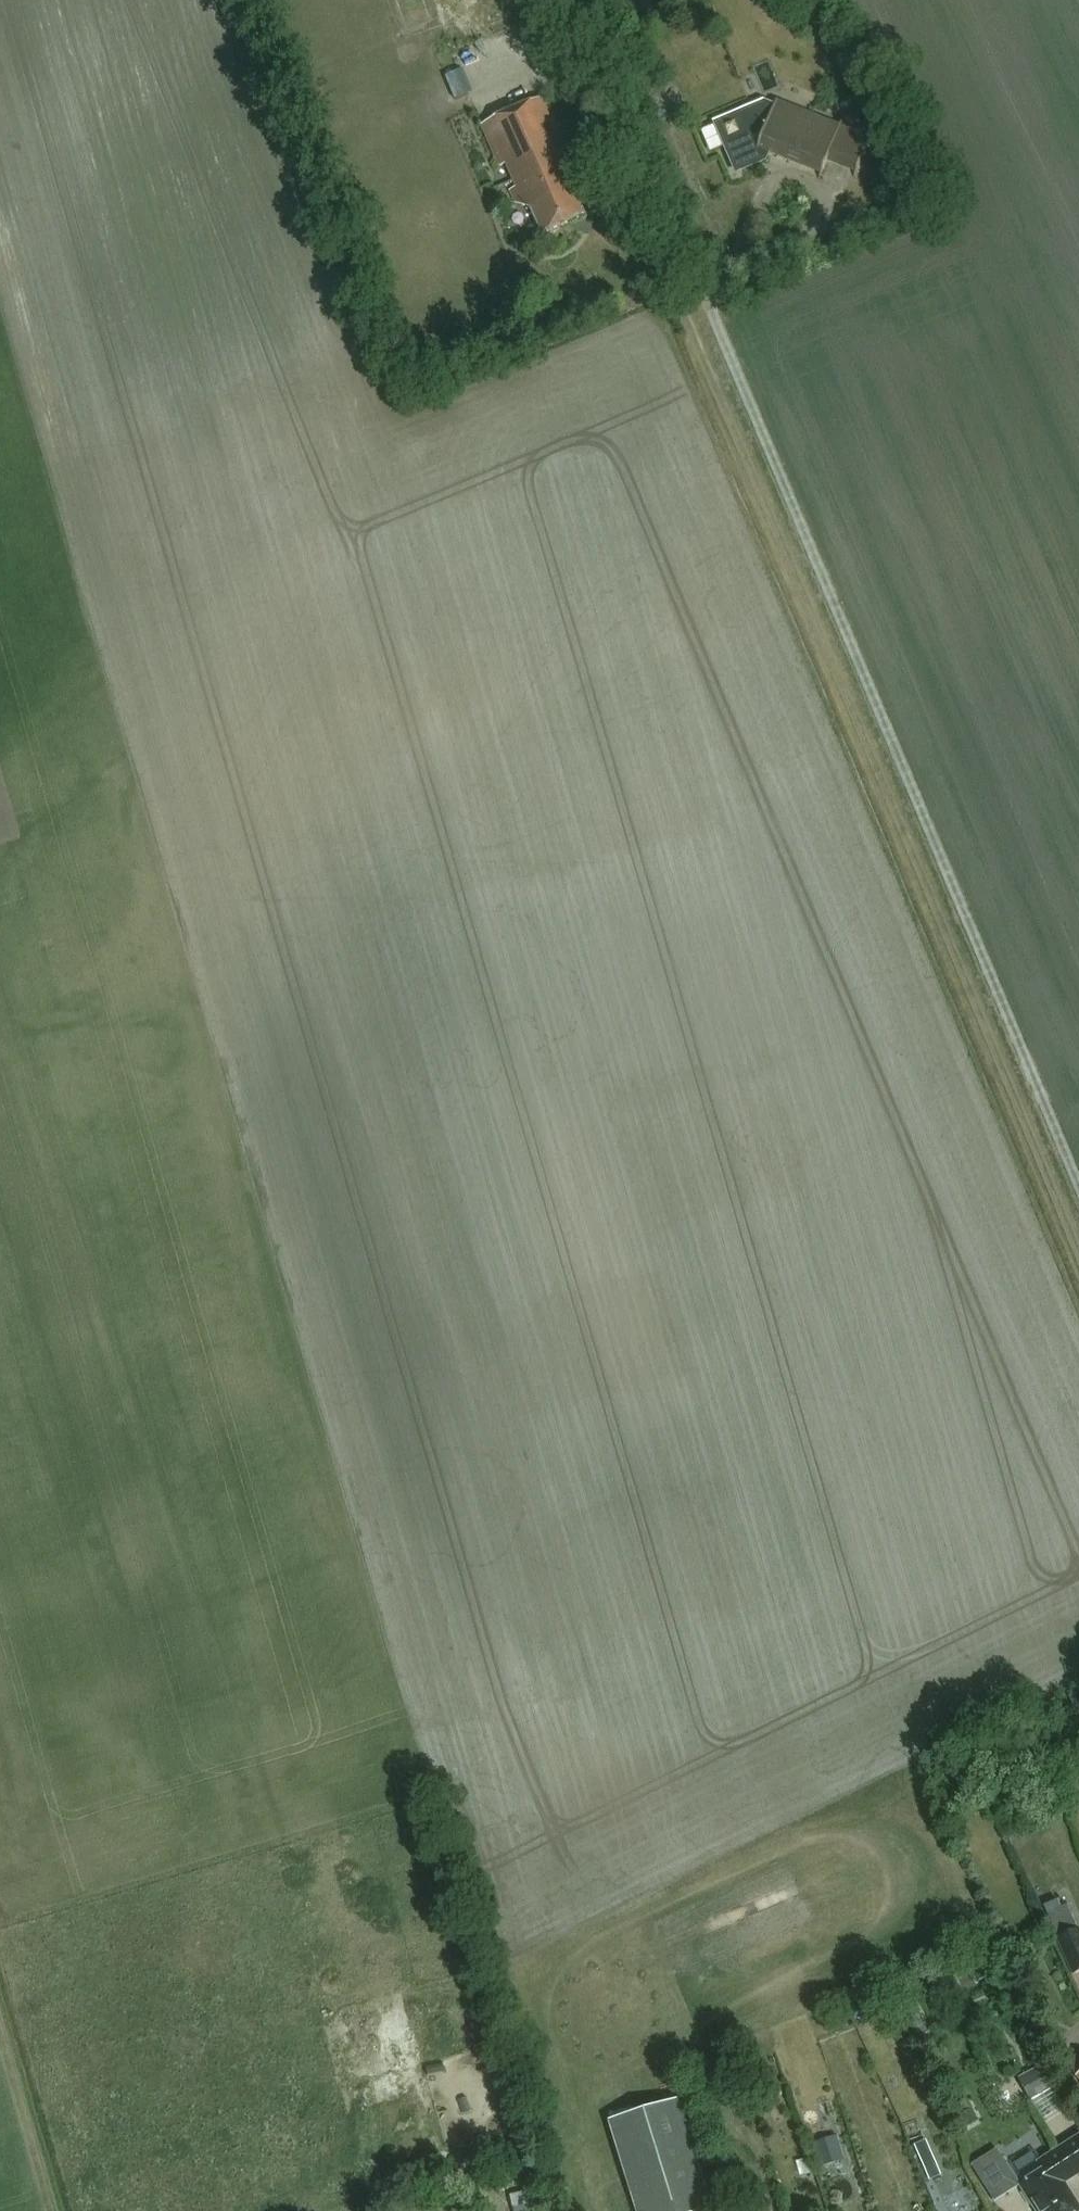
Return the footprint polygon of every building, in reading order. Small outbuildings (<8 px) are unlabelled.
[(445,77),(455,100),(473,92),(463,69),(445,77)] [(573,192),(580,189),(573,173),(576,172),(545,98),(482,126),(500,168),(506,165),(516,189),(510,192),(516,205),(531,211),(543,237),(584,218),(573,192)] [(764,105),(716,125),(736,173),(765,161),(768,153),(822,175),(827,162),(857,173),(875,129),(844,116),(839,128),(776,103),(774,109),(764,105)] [(1078,1928),(1068,1905),(1048,1914),(1058,1938),(1078,1928)] [(1058,1938),(1055,1939),(1073,1975),(1078,1972),(1078,1929),(1078,1928),(1058,1938)] [(1066,2065),(1078,2081),(1078,2055),(1066,2065)] [(1028,2100),(1051,2088),(1041,2068),(1018,2081),(1028,2100)] [(679,2101),(609,2122),(636,2210),(709,2210),(713,2210),(679,2101)] [(843,2160),(836,2137),(814,2144),(821,2167),(843,2160)] [(1020,2187),(1035,2210),(1078,2210),(1078,2209),(1064,2185),(1078,2175),(1078,2137),(1038,2165),(1043,2173),(1020,2187)] [(994,2203),(1020,2187),(996,2150),(971,2166),(994,2203)] [(759,2197),(740,2202),(742,2210),(763,2210),(759,2197)]
